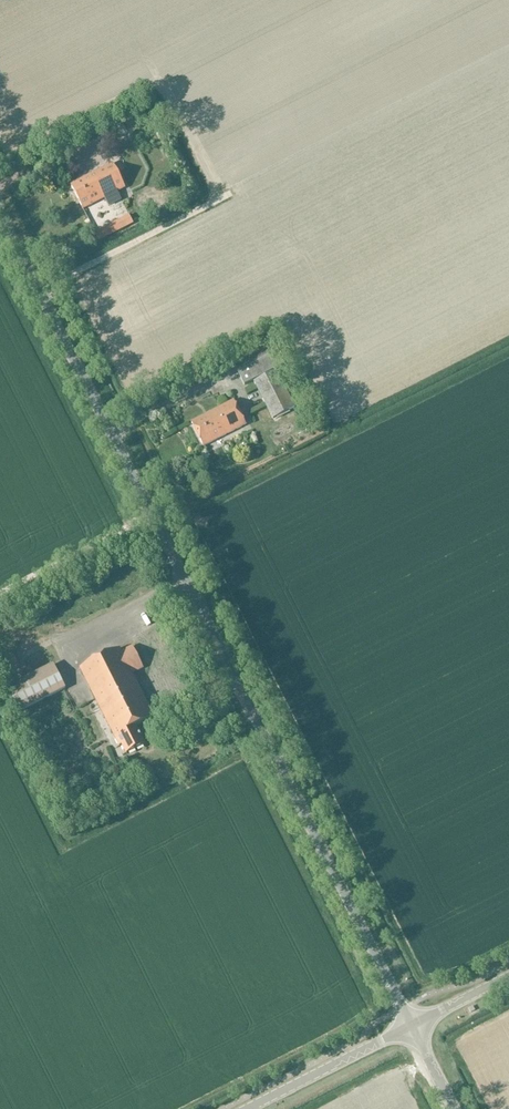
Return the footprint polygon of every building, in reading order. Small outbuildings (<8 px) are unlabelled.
[(141,165),(144,172),(159,167),(157,160),(141,165)] [(113,164),(72,185),(83,209),(104,198),(108,206),(121,199),(117,192),(125,187),(113,164)] [(232,361),(244,386),(281,368),(285,366),(273,341),(232,361)] [(254,382),(272,420),(295,407),(277,370),(254,382)] [(192,423),(204,446),(246,425),(234,401),(192,423)] [(178,439),(182,433),(175,429),(171,434),(178,439)] [(132,674),(143,668),(133,647),(122,652),(120,649),(79,669),(119,747),(122,746),(126,755),(145,745),(136,727),(154,718),(132,674)] [(5,675),(19,667),(12,653),(0,659),(0,666),(5,675)] [(4,689),(17,713),(66,689),(53,664),(4,689)] [(499,970),(484,977),(487,984),(502,977),(499,970)] [(464,1014),(470,1011),(467,1004),(461,1007),(464,1014)]
